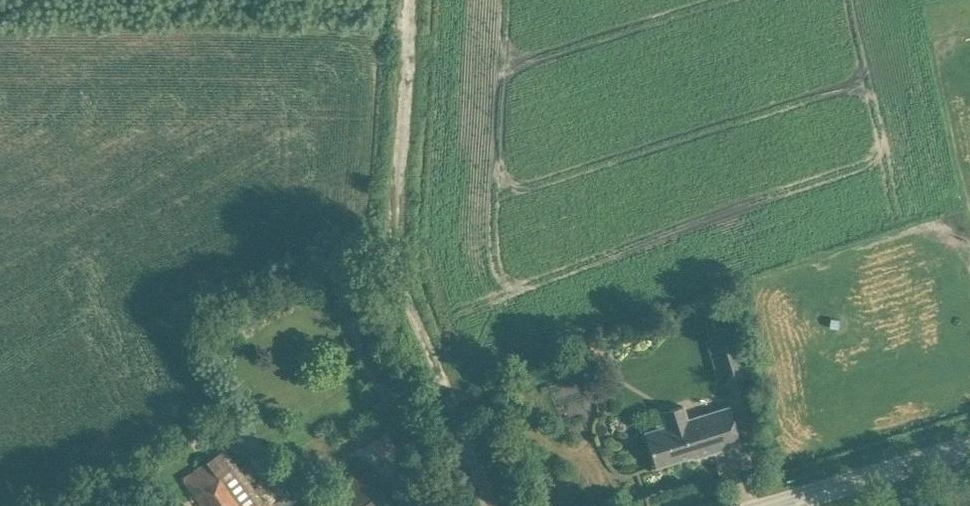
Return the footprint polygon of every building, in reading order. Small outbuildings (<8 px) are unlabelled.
[(732,372),(734,378),(748,373),(736,337),(710,345),(719,376),(732,372)] [(741,444),(729,406),(695,417),(693,422),(688,419),(684,406),(662,412),(666,426),(645,432),(656,467),(693,455),(694,459),(741,444)] [(182,478),(202,505),(267,505),(226,448),(182,478)] [(363,465),(309,505),(394,505),(363,465)]
